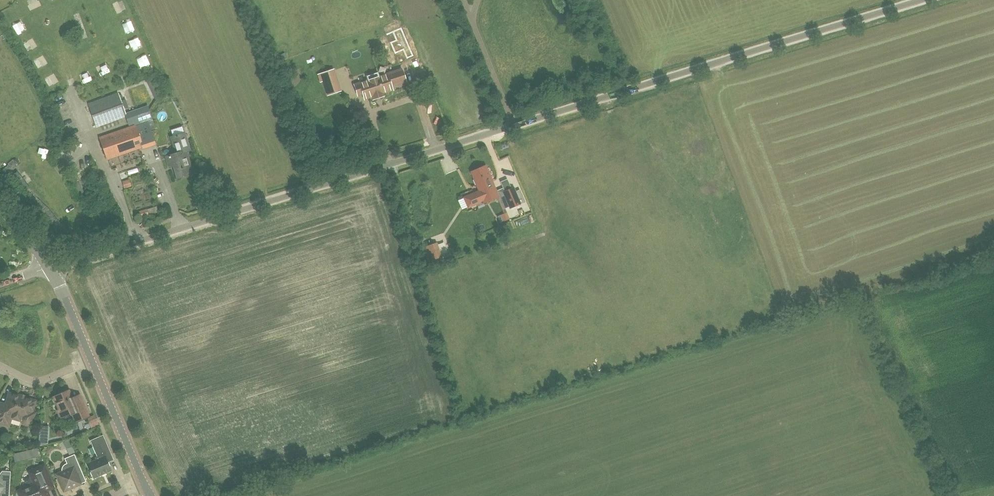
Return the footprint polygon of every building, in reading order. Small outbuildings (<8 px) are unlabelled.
[(401,28),(393,31),(392,32),(388,33),(387,34),(391,42),(395,53),(397,52),(401,61),(407,58),(413,55),(401,28)] [(391,86),(406,81),(402,69),(380,76),(378,72),(366,76),(368,80),(355,85),(358,95),(363,93),(365,99),(374,96),(374,98),(382,95),(381,93),(392,90),(391,86)] [(328,94),(338,91),(335,83),(326,86),(328,94)] [(97,126),(111,121),(127,115),(118,93),(88,104),(97,126)] [(155,128),(152,119),(149,109),(126,116),(130,127),(101,138),(108,159),(155,142),(151,130),(155,128)] [(179,153),(167,156),(170,166),(174,165),(178,177),(193,173),(186,151),(190,150),(188,141),(185,133),(184,133),(182,126),(171,130),(173,136),(172,137),(176,150),(178,150),(179,153)] [(24,153),(1,168),(4,173),(27,158),(24,153)] [(480,191),(465,197),(469,206),(476,203),(477,205),(485,202),(489,200),(494,198),(495,197),(498,196),(499,199),(505,213),(507,212),(505,208),(510,206),(504,192),(505,191),(503,188),(496,191),(486,166),(472,172),(480,191)] [(18,170),(13,174),(24,191),(29,187),(18,170)] [(505,191),(504,192),(510,206),(510,207),(520,203),(524,201),(519,190),(515,191),(514,187),(511,188),(505,191)] [(141,218),(149,215),(147,209),(139,212),(141,218)] [(505,213),(501,215),(502,218),(503,221),(509,218),(507,212),(505,213)] [(60,392),(59,394),(54,397),(60,409),(58,410),(61,418),(72,413),(76,422),(89,416),(80,395),(72,398),(69,390),(67,391),(65,390),(60,392)] [(11,419),(22,422),(23,424),(25,425),(28,425),(30,424),(32,423),(33,421),(35,413),(32,413),(33,409),(34,408),(36,404),(35,403),(36,401),(34,400),(33,399),(29,398),(28,399),(9,393),(6,405),(0,403),(0,423),(9,426),(11,419)] [(90,419),(91,425),(98,424),(96,417),(90,419)] [(40,426),(40,443),(48,443),(48,426),(40,426)] [(98,459),(87,464),(93,478),(112,470),(108,462),(104,452),(109,450),(103,435),(90,440),(98,459)] [(70,440),(64,442),(66,448),(72,446),(70,440)] [(73,446),(67,449),(69,455),(75,452),(73,446)] [(37,448),(31,450),(32,457),(39,456),(37,448)] [(62,472),(64,475),(58,477),(64,491),(78,485),(76,481),(78,478),(84,475),(75,454),(65,458),(67,463),(66,464),(65,464),(64,465),(63,465),(63,466),(62,467),(62,468),(62,469),(62,470),(62,471),(62,472)] [(49,495),(48,491),(54,488),(44,465),(29,471),(34,484),(22,489),(21,491),(23,495),(48,495),(49,495)] [(11,471),(2,471),(0,474),(0,495),(9,495),(11,471)]
